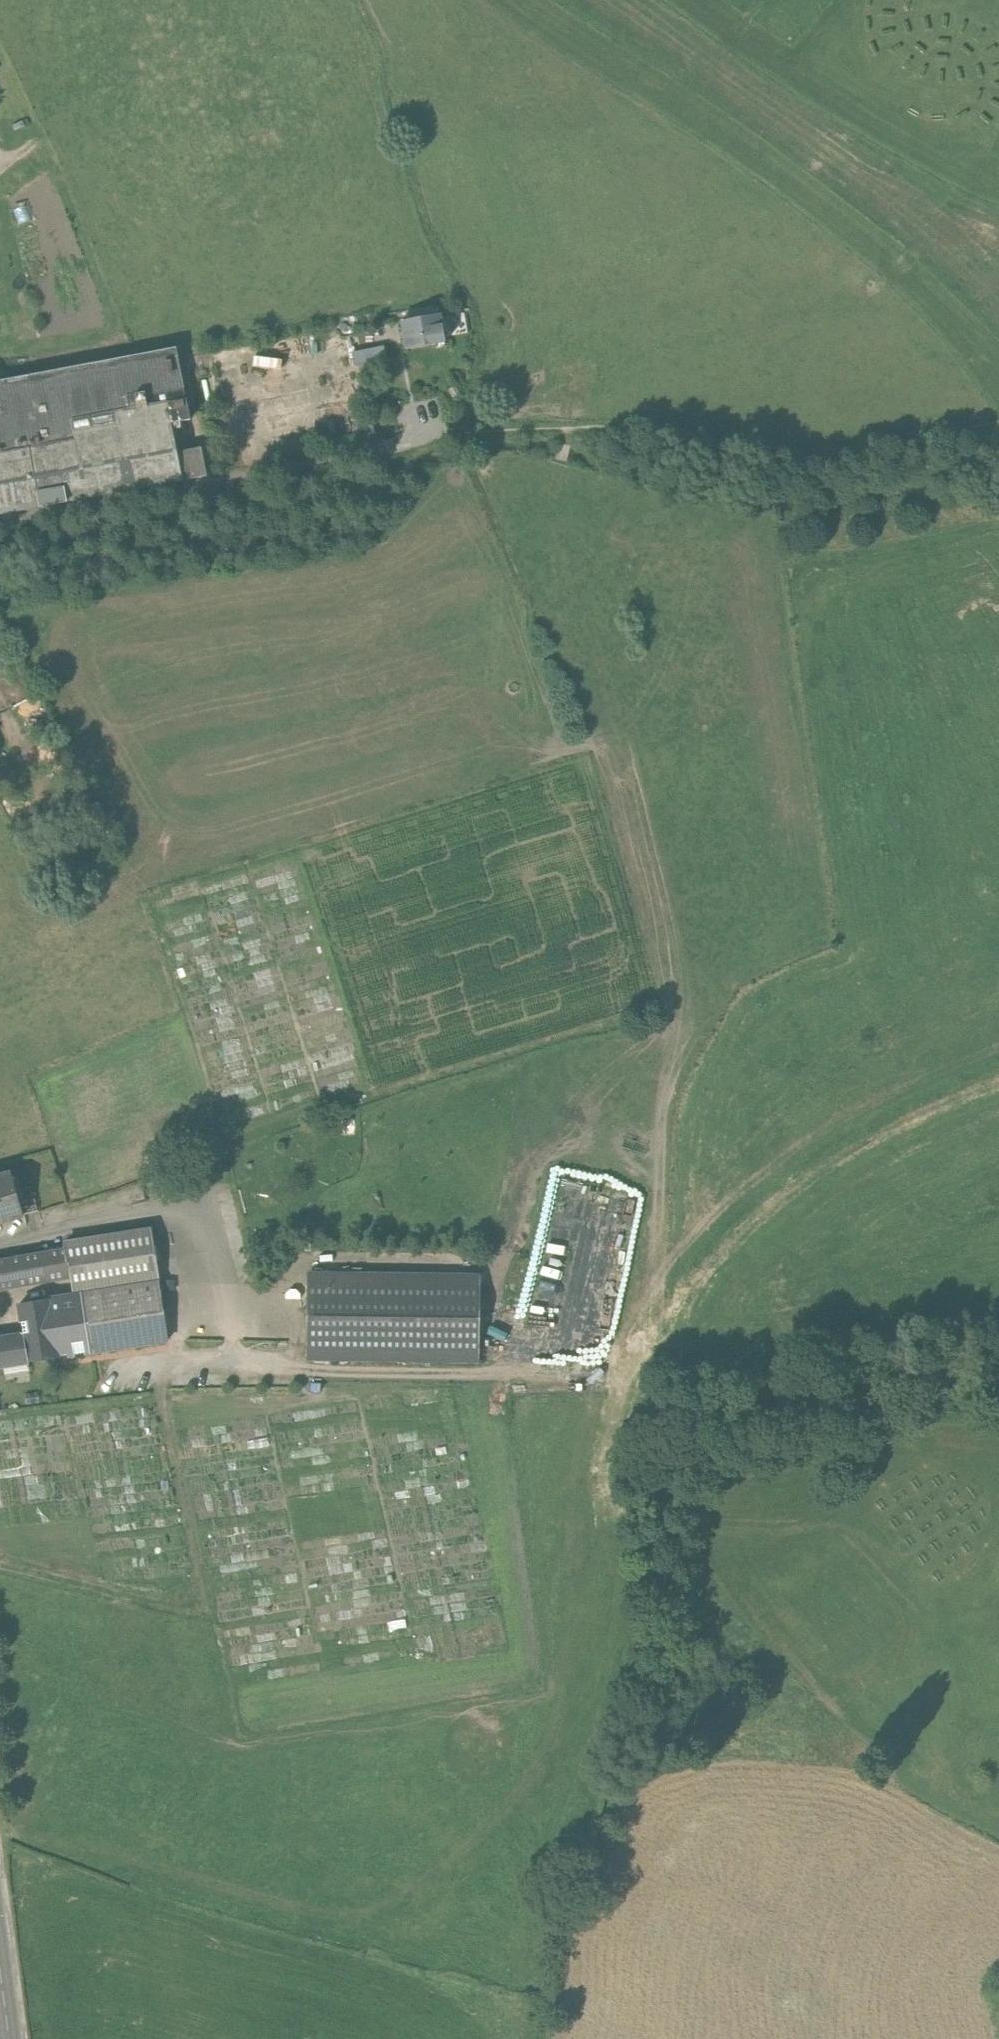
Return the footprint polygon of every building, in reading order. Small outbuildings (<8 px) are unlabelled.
[(445,316),(403,323),(408,351),(450,343),(445,316)] [(0,382),(0,515),(206,477),(201,447),(177,451),(171,424),(190,421),(176,349),(0,382)] [(0,1180),(0,1230),(26,1223),(12,1177),(0,1180)] [(73,1281),(75,1295),(82,1294),(160,1282),(152,1232),(67,1246),(68,1252),(73,1281)] [(0,1264),(0,1294),(73,1281),(68,1252),(0,1264)] [(311,1276),(309,1360),(481,1363),(483,1279),(311,1276)] [(160,1282),(82,1294),(92,1356),(169,1343),(160,1282)] [(29,1366),(92,1356),(82,1294),(75,1295),(19,1304),(25,1338),(29,1366)] [(29,1366),(25,1338),(0,1342),(0,1371),(29,1366)]
